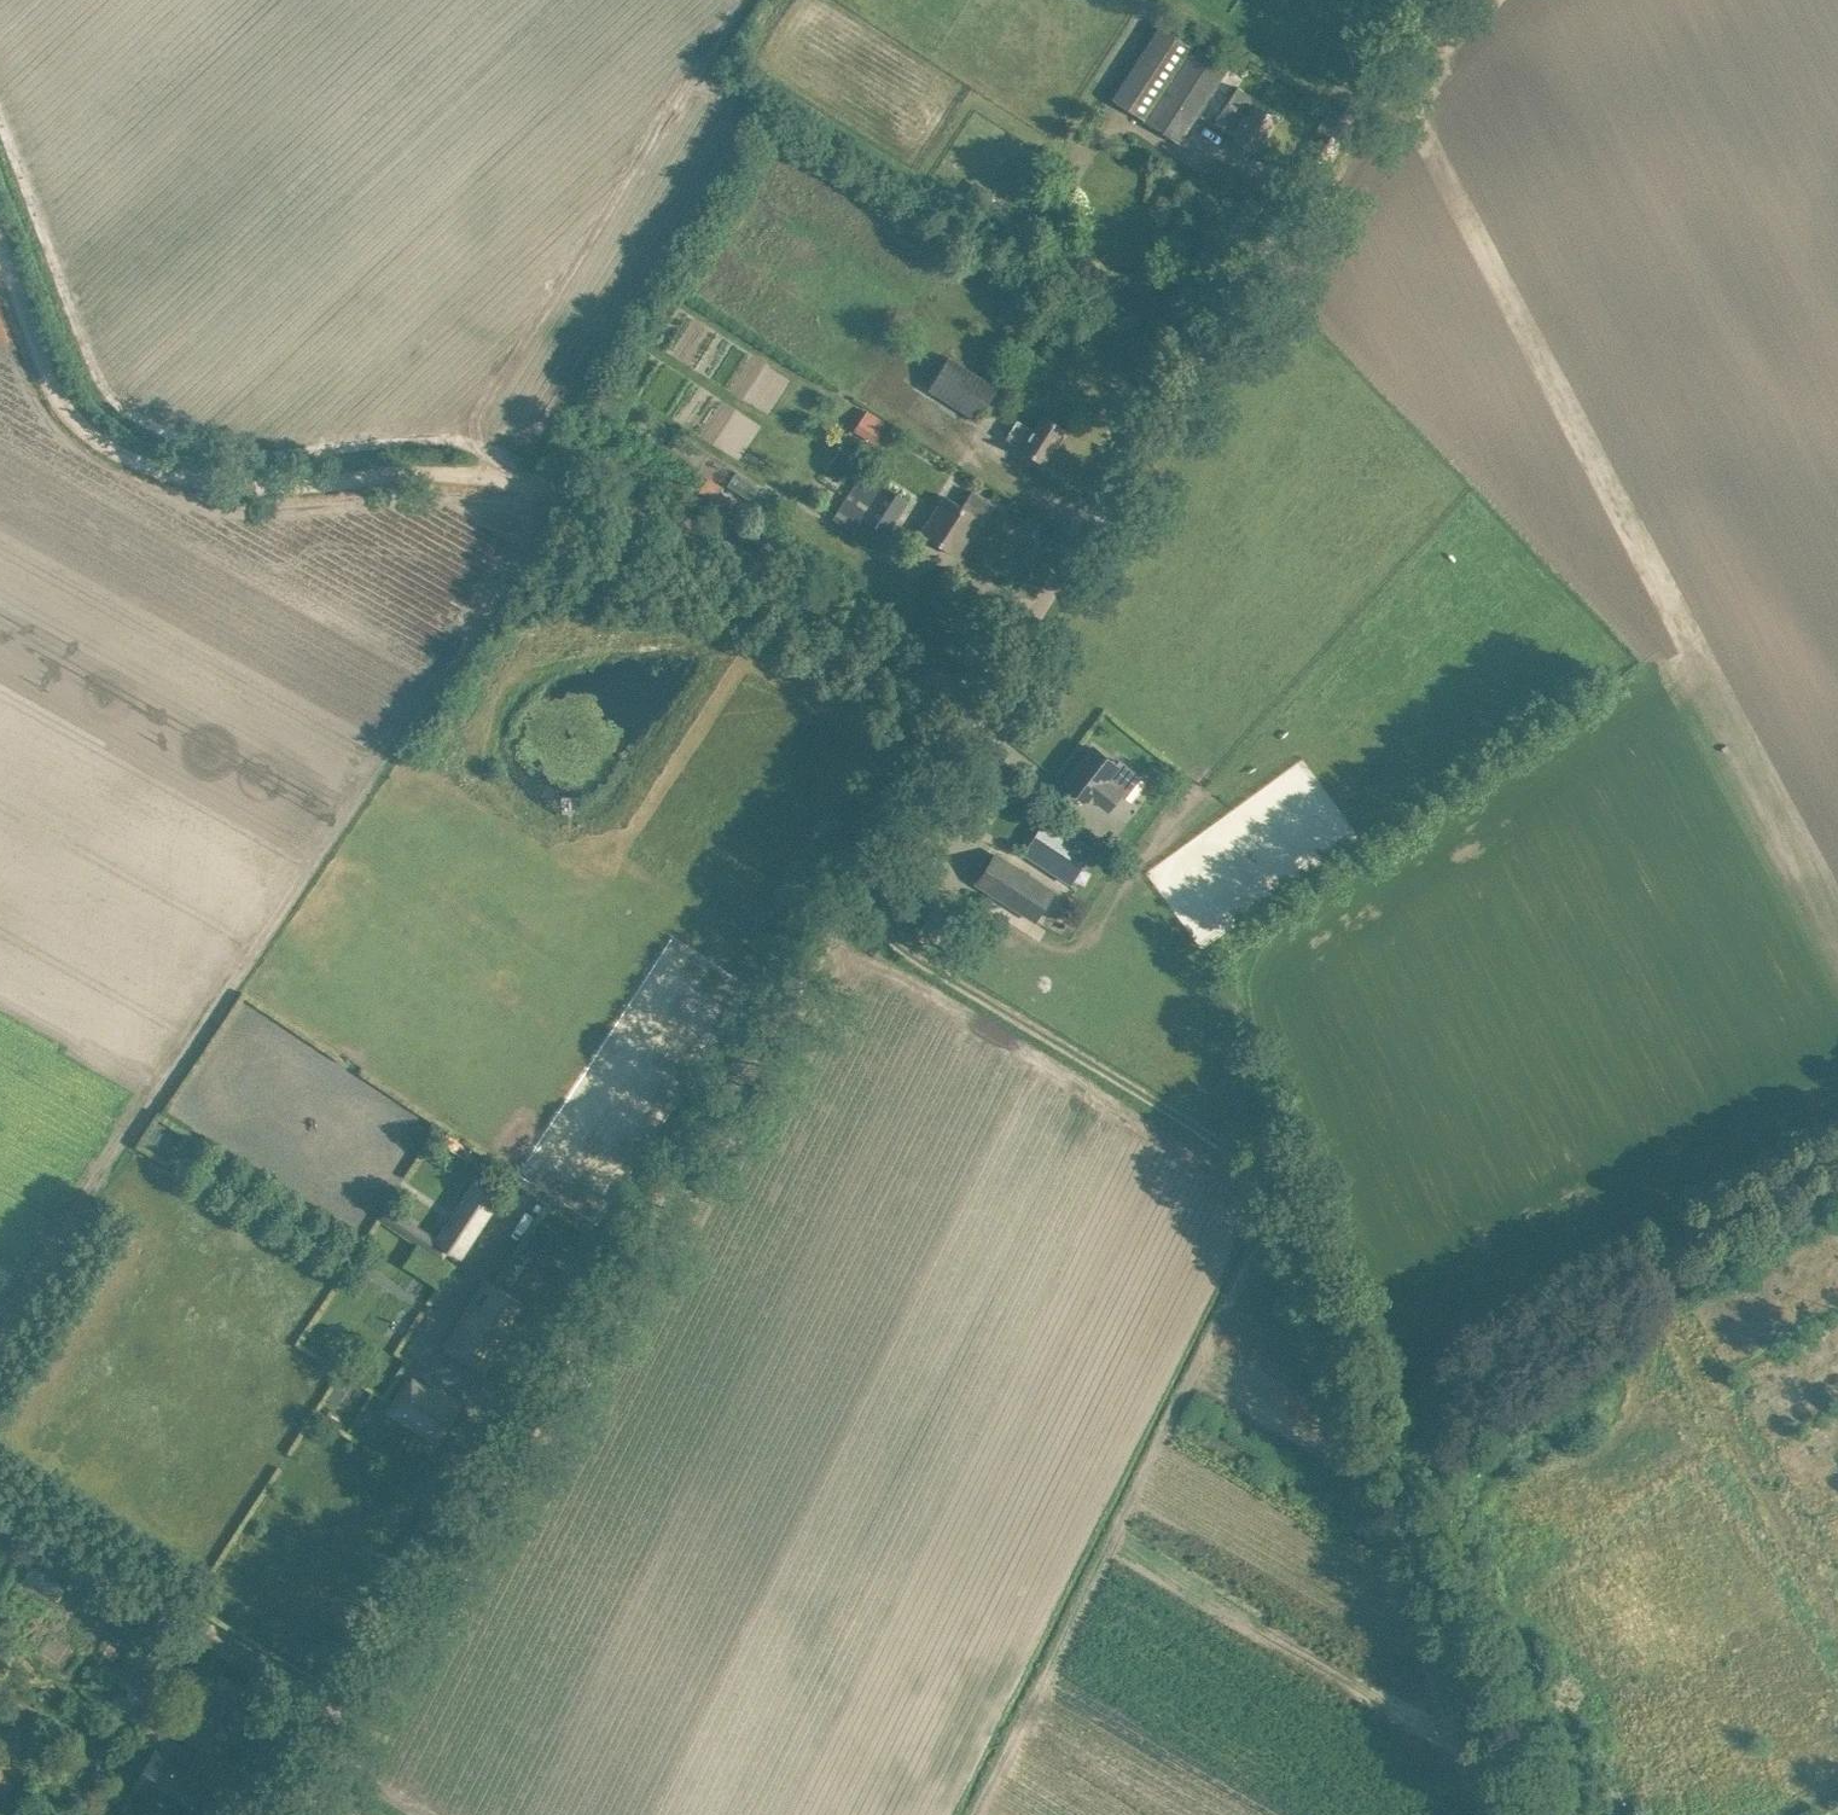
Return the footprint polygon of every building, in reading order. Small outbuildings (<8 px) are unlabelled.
[(1226,69),(1206,55),(1159,25),(1112,99),(1159,129),(1179,142),(1226,69)] [(1260,100),(1238,86),(1213,124),(1256,152),(1277,119),(1256,105),(1260,100)] [(928,389),(977,420),(998,387),(948,356),(928,389)] [(698,414),(718,425),(729,406),(709,395),(698,414)] [(1065,427),(1044,414),(1043,413),(1033,429),(1017,419),(1005,437),(1021,448),(1043,462),(1065,427)] [(872,414),(861,438),(884,449),(896,425),(872,414)] [(858,537),(869,521),(887,533),(900,512),(908,500),(870,476),(870,477),(863,473),(833,519),(858,537)] [(707,477),(698,491),(727,511),(732,504),(718,494),(722,487),(707,477)] [(761,502),(767,486),(741,477),(735,493),(761,502)] [(921,532),(957,555),(980,519),(978,517),(989,501),(972,491),(962,507),(944,495),(921,532)] [(1094,747),(1066,782),(1088,799),(1090,797),(1105,808),(1106,806),(1111,809),(1121,795),(1124,797),(1140,777),(1121,761),(1118,766),(1094,747)] [(1086,846),(1046,819),(1024,851),(1065,878),(1086,846)] [(994,891),(992,894),(1027,916),(1035,921),(1055,891),(995,853),(977,881),(994,891)] [(475,1180),(435,1241),(460,1256),(500,1196),(475,1180)] [(541,1220),(525,1246),(543,1258),(560,1232),(541,1220)] [(507,1334),(502,1331),(520,1301),(496,1285),(453,1351),(478,1367),(484,1371),(507,1334)] [(461,1403),(440,1390),(433,1385),(432,1386),(413,1374),(386,1409),(437,1442),(452,1418),(451,1417),(461,1403)] [(334,1386),(327,1398),(336,1404),(344,1392),(334,1386)] [(30,1586),(62,1607),(74,1590),(41,1569),(30,1586)] [(152,1797),(152,1799),(179,1814),(186,1814),(202,1787),(173,1769),(177,1762),(156,1749),(152,1757),(138,1779),(134,1786),(152,1797)]
